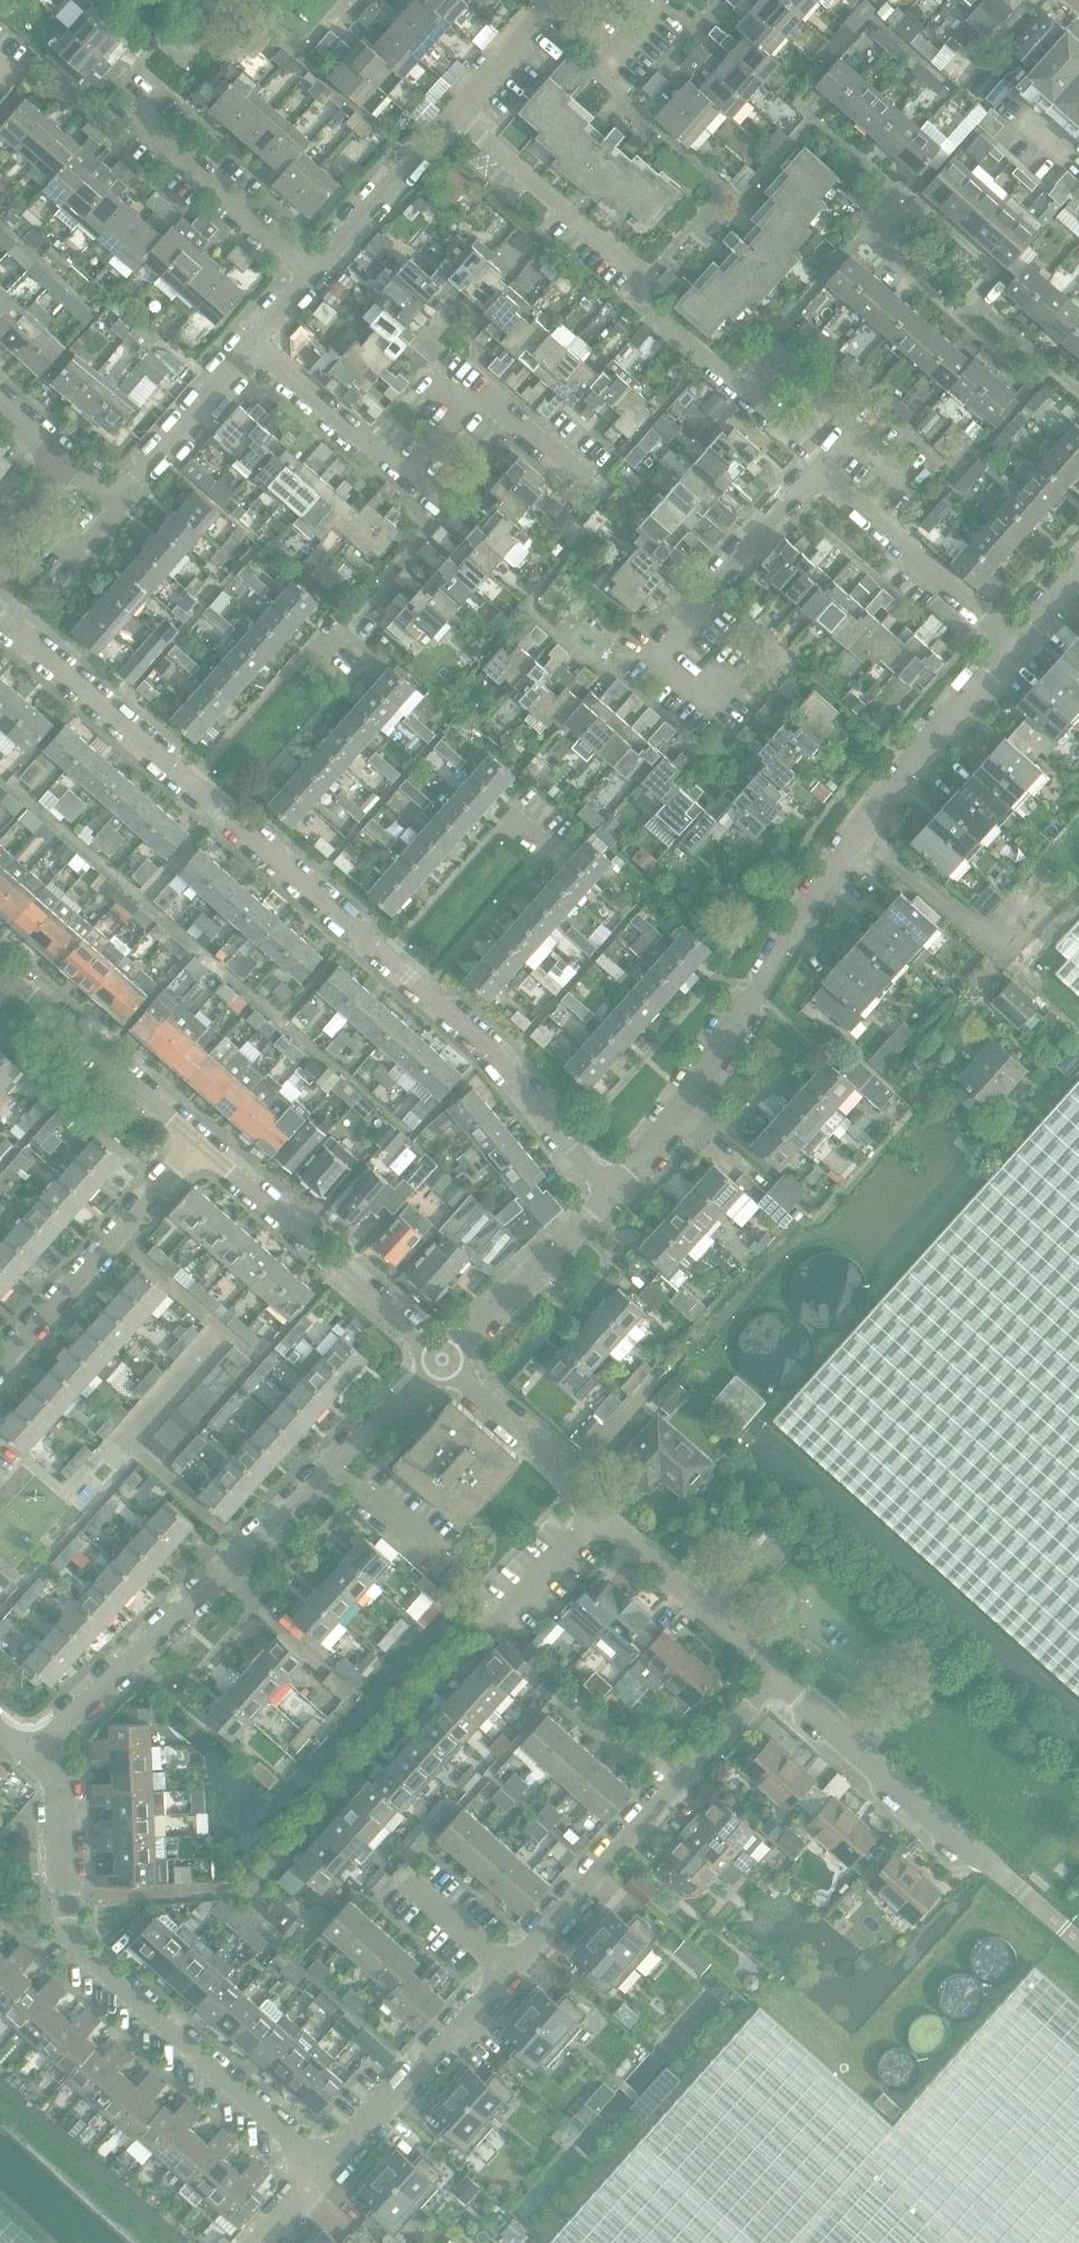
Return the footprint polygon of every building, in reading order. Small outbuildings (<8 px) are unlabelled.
[(404,12),(436,41),(452,23),(427,0),(415,0),(404,12)] [(464,0),(427,0),(452,23),(469,4),(464,0)] [(754,7),(787,36),(803,18),(783,0),(760,0),(754,7)] [(803,18),(819,0),(783,0),(803,18)] [(976,0),(950,0),(949,0),(964,14),(976,0)] [(954,36),(967,47),(981,31),(988,37),(1001,22),(1005,25),(1026,2),(1024,0),(985,0),(954,36)] [(374,2),(367,11),(378,21),(386,12),(374,2)] [(738,26),(748,35),(771,54),(787,36),(754,7),(738,26)] [(87,9),(70,28),(113,66),(121,57),(123,55),(116,50),(123,41),(87,9)] [(888,21),(896,28),(905,17),(906,15),(898,9),(888,21)] [(359,19),(371,29),(378,21),(367,11),(359,19)] [(1067,30),(1048,11),(1004,59),(1015,69),(1011,74),(1018,82),(1024,75),(1025,76),(1044,54),(1067,30)] [(404,12),(388,30),(420,59),(436,41),(404,12)] [(852,14),(844,22),(845,23),(854,31),(862,23),(852,14)] [(896,28),(913,44),(922,33),(905,17),(896,28)] [(838,49),(854,31),(845,23),(844,22),(828,40),(838,49)] [(721,43),(729,35),(718,24),(710,33),(721,43)] [(880,27),(873,36),(888,49),(896,41),(880,27)] [(54,46),(46,55),(48,57),(57,65),(79,85),(87,75),(93,69),(103,77),(106,74),(113,66),(103,57),(70,28),(54,46)] [(343,40),(331,30),(324,38),(336,49),(343,40)] [(388,30),(372,47),(372,48),(404,77),(420,59),(388,30)] [(1067,30),(1044,54),(1025,76),(1078,124),(1078,40),(1067,30)] [(922,33),(913,44),(932,62),(941,51),(922,33)] [(781,63),(771,54),(748,35),(732,53),(765,81),(781,63)] [(317,47),(328,57),(336,49),(324,38),(317,47)] [(372,47),(362,38),(345,57),(388,95),(404,77),(372,48),(372,47)] [(900,60),(907,51),(896,41),(888,49),(900,60)] [(713,52),(702,42),(694,51),(705,62),(713,52)] [(236,44),(227,54),(235,60),(243,50),(236,44)] [(283,47),(273,59),(282,66),(292,55),(283,47)] [(687,59),(699,69),(705,62),(694,51),(687,59)] [(732,53),(716,71),(749,100),(765,81),(732,53)] [(291,74),(301,63),(292,55),(282,66),(291,74)] [(683,194),(669,182),(664,188),(641,168),(636,173),(612,152),(626,135),(616,126),(601,142),(577,121),(581,115),(559,96),(565,90),(569,93),(588,71),(569,55),(524,106),(534,114),(528,120),(550,140),(545,145),(568,165),(563,171),(588,194),(593,188),(616,208),(621,202),(643,221),(649,215),(658,223),(683,194)] [(133,68),(121,57),(113,66),(125,76),(133,68)] [(329,76),(371,114),(388,95),(345,57),(329,76)] [(817,85),(820,87),(837,103),(862,76),(841,58),(817,85)] [(716,71),(705,62),(699,69),(687,59),(683,63),(695,74),(690,79),(701,89),(700,89),(723,109),(722,110),(732,119),(749,100),(716,71)] [(921,62),(913,71),(927,84),(936,76),(921,62)] [(1011,74),(998,63),(976,88),(995,105),(1018,82),(1011,74)] [(106,74),(118,85),(125,76),(113,66),(106,74)] [(230,127),(259,93),(264,87),(245,70),(210,109),(230,127)] [(671,81),(659,70),(651,79),(663,89),(671,81)] [(837,103),(857,120),(882,94),(862,76),(837,103)] [(939,95),(948,86),(936,76),(927,84),(939,95)] [(320,79),(309,91),(318,98),(328,87),(320,79)] [(644,88),(656,98),(663,89),(651,79),(644,88)] [(701,89),(690,79),(673,99),(706,127),(722,110),(723,109),(700,89),(701,89)] [(57,85),(47,97),(55,105),(65,93),(57,85)] [(326,106),(337,94),(328,87),(318,98),(326,106)] [(17,148),(46,115),(18,90),(0,111),(0,133),(17,148)] [(55,105),(64,112),(74,101),(65,93),(55,105)] [(259,93),(230,127),(247,142),(276,109),(259,93)] [(857,120),(877,138),(902,111),(882,94),(857,120)] [(657,117),(690,146),(706,127),(673,99),(657,117)] [(341,108),(335,115),(341,121),(347,114),(341,108)] [(991,108),(977,124),(993,138),(1004,126),(995,118),(998,114),(991,108)] [(247,142),(265,158),(295,125),(276,109),(247,142)] [(877,138),(896,155),(921,129),(902,111),(877,138)] [(356,112),(346,123),(355,131),(365,119),(356,112)] [(17,148),(34,164),(64,130),(46,115),(17,148)] [(83,129),(91,136),(101,125),(93,117),(83,129)] [(363,138),(373,127),(365,119),(355,131),(363,138)] [(91,154),(111,133),(101,125),(91,136),(82,147),(53,180),(52,179),(43,189),(63,206),(92,173),(93,173),(101,163),(91,154)] [(304,151),(313,141),(295,125),(265,158),(283,174),(304,151)] [(917,173),(941,146),(921,129),(896,155),(917,173)] [(34,164),(52,179),(53,180),(82,147),(64,130),(34,164)] [(980,161),(989,151),(990,152),(995,147),(980,134),(967,149),(980,161)] [(762,144),(755,151),(756,159),(762,165),(772,154),(763,145),(762,144)] [(814,208),(820,201),(833,186),(827,181),(836,171),(807,146),(794,160),(800,165),(780,188),(786,193),(767,215),(772,220),(751,245),(734,230),(725,240),(742,255),(720,280),(714,274),(694,297),(688,292),(692,288),(670,269),(654,287),(705,332),(713,323),(719,328),(739,305),(745,310),(764,289),(770,294),(793,268),(786,263),(806,240),(801,235),(820,214),(814,208)] [(999,160),(1004,155),(995,147),(990,152),(999,160)] [(304,151),(283,174),(274,184),(293,200),(322,168),(304,151)] [(922,194),(938,210),(974,170),(957,154),(922,194)] [(121,159),(111,171),(120,178),(130,167),(121,159)] [(740,190),(757,172),(747,163),(731,182),(740,190)] [(129,186),(139,175),(130,167),(120,178),(129,186)] [(453,167),(440,182),(448,188),(443,194),(454,204),(472,183),(453,167)] [(1018,167),(1013,173),(1023,181),(1028,176),(1018,167)] [(312,217),(341,184),(322,168),(293,200),(312,217)] [(1076,189),(1078,185),(1078,178),(1068,169),(1055,183),(1057,184),(1048,194),(1055,200),(1062,206),(1072,194),(1076,189)] [(938,210),(955,224),(991,185),(974,170),(938,210)] [(110,189),(93,173),(92,173),(63,206),(55,214),(74,230),(78,225),(110,189)] [(434,176),(427,184),(434,190),(440,182),(434,176)] [(1033,190),(1038,185),(1028,176),(1023,181),(1033,190)] [(955,224),(972,239),(1007,199),(991,185),(955,224)] [(473,186),(468,192),(478,200),(483,195),(473,186)] [(96,241),(99,238),(128,204),(110,189),(78,225),(96,241)] [(157,191),(147,203),(156,210),(166,199),(157,191)] [(1062,206),(1078,221),(1078,198),(1074,193),(1072,194),(1062,206)] [(972,239),(988,254),(1028,210),(1011,195),(1007,199),(972,239)] [(418,196),(406,208),(415,217),(427,205),(418,196)] [(165,219),(175,207),(166,199),(156,210),(165,219)] [(1055,200),(1039,218),(1046,225),(1054,216),(1062,206),(1055,200)] [(99,238),(117,254),(147,220),(128,204),(99,238)] [(11,209),(4,217),(14,225),(21,218),(11,209)] [(1006,269),(1041,230),(1045,225),(1028,210),(988,254),(1006,269)] [(182,216),(165,236),(165,237),(144,260),(145,261),(163,276),(211,221),(203,214),(192,225),(182,216)] [(117,254),(136,271),(145,261),(144,260),(165,237),(165,236),(147,220),(117,254)] [(200,250),(219,229),(211,221),(163,276),(181,292),(210,259),(200,250)] [(9,252),(18,242),(0,225),(0,243),(9,252)] [(34,228),(24,238),(37,250),(46,240),(34,228)] [(379,231),(365,247),(366,248),(368,250),(380,260),(394,244),(382,234),(379,231)] [(9,252),(28,270),(37,261),(18,242),(9,252)] [(462,290),(471,297),(480,287),(472,280),(490,259),(474,244),(456,265),(447,257),(438,268),(449,278),(435,294),(445,303),(451,297),(454,300),(462,290)] [(64,272),(71,264),(52,245),(44,253),(64,272)] [(434,245),(424,257),(438,268),(447,257),(434,245)] [(1007,268),(1017,277),(1018,276),(1029,264),(1038,253),(1028,245),(1007,268)] [(239,246),(229,257),(237,264),(247,253),(239,246)] [(245,272),(256,260),(247,253),(237,264),(245,272)] [(852,256),(828,283),(848,301),(872,274),(852,256)] [(429,302),(439,311),(445,303),(435,294),(449,278),(438,268),(432,275),(412,258),(397,275),(418,293),(411,301),(422,311),(429,302)] [(181,292),(199,308),(228,275),(210,259),(181,292)] [(503,279),(507,274),(490,259),(472,280),(480,287),(471,297),(462,307),(470,314),(479,304),(487,312),(506,290),(506,291),(511,286),(503,279)] [(28,270),(48,289),(57,279),(37,261),(28,270)] [(548,261),(540,270),(553,282),(561,273),(548,261)] [(1017,277),(1005,290),(1026,308),(1049,282),(1029,264),(1018,276),(1017,277)] [(344,273),(322,297),(325,300),(332,306),(354,281),(344,273)] [(848,301),(868,318),(892,291),(872,274),(848,301)] [(218,324),(247,291),(228,275),(199,308),(218,324)] [(432,319),(422,311),(411,301),(418,293),(397,275),(383,291),(376,286),(369,294),(385,309),(386,308),(407,327),(414,319),(424,327),(432,319)] [(48,289),(67,307),(76,297),(57,279),(48,289)] [(1026,308),(1046,326),(1069,299),(1049,282),(1026,308)] [(502,342),(525,316),(534,306),(511,286),(506,291),(506,290),(487,312),(494,318),(485,328),(486,328),(478,338),(486,345),(494,335),(502,342)] [(868,318),(876,325),(888,336),(912,309),(892,291),(868,318)] [(2,336),(27,311),(7,292),(0,300),(0,334),(2,336)] [(86,325),(95,316),(76,297),(67,307),(86,325)] [(77,354),(106,323),(124,339),(140,320),(116,298),(71,349),(77,354)] [(1066,344),(1078,329),(1078,308),(1069,299),(1046,326),(1066,344)] [(316,311),(313,314),(327,325),(339,312),(332,306),(325,300),(316,311)] [(417,336),(407,327),(386,308),(385,309),(371,324),(376,329),(370,336),(396,359),(404,351),(413,359),(410,363),(420,372),(430,361),(410,343),(417,336)] [(888,336),(900,346),(908,353),(931,326),(912,309),(888,336)] [(2,336),(22,354),(46,329),(27,311),(2,336)] [(537,317),(533,322),(525,316),(502,342),(511,350),(502,360),(499,357),(490,367),(501,377),(519,357),(528,346),(535,353),(554,332),(537,317)] [(621,317),(613,326),(622,334),(631,325),(629,323),(621,317)] [(809,319),(801,328),(814,339),(822,331),(809,319)] [(150,350),(160,338),(140,320),(124,339),(144,356),(145,357),(150,350)] [(908,353),(928,371),(951,344),(931,326),(908,353)] [(641,327),(630,341),(638,349),(639,348),(650,335),(641,327)] [(41,373),(66,348),(46,329),(22,354),(41,373)] [(1078,355),(1078,329),(1066,344),(1078,355)] [(827,350),(834,342),(822,331),(814,339),(827,350)] [(506,381),(518,391),(535,371),(544,360),(551,367),(570,346),(554,332),(535,353),(528,346),(519,357),(527,364),(519,374),(515,371),(506,381)] [(786,344),(794,351),(804,339),(797,332),(786,344)] [(294,335),(292,337),(291,337),(291,355),(295,358),(306,345),(294,335)] [(398,377),(388,369),(396,359),(370,336),(363,343),(358,339),(344,356),(365,375),(371,368),(381,376),(401,393),(411,382),(401,373),(398,377)] [(949,390),(952,387),(972,362),(951,344),(928,371),(949,390)] [(522,395),(533,405),(550,385),(560,374),(567,381),(586,360),(570,346),(551,367),(544,360),(535,371),(543,379),(535,388),(531,385),(522,395)] [(158,385),(172,369),(150,350),(145,357),(144,356),(118,388),(119,389),(95,418),(116,435),(139,406),(128,397),(147,375),(158,385)] [(77,354),(53,383),(74,401),(98,372),(77,354)] [(849,355),(841,363),(854,374),(861,366),(849,355)] [(369,391),(359,382),(365,375),(344,356),(329,373),(334,377),(327,385),(353,408),(361,399),(370,408),(367,411),(378,420),(388,409),(368,391),(369,391)] [(975,358),(972,362),(952,387),(968,401),(965,404),(994,430),(1018,403),(1013,398),(1016,394),(975,358)] [(605,369),(601,374),(602,374),(583,396),(584,397),(591,404),(583,413),(591,420),(599,411),(600,411),(609,401),(616,407),(635,386),(639,381),(621,366),(614,359),(605,369)] [(567,399),(575,407),(584,397),(583,396),(602,374),(601,374),(586,360),(567,381),(560,374),(550,385),(559,393),(551,402),(547,399),(538,409),(549,419),(567,399)] [(867,386),(874,378),(861,366),(854,374),(867,386)] [(74,401),(95,418),(119,389),(118,388),(98,372),(74,401)] [(1046,383),(1039,391),(1048,399),(1055,391),(1046,383)] [(647,406),(652,400),(635,386),(616,407),(623,413),(614,424),(615,424),(606,434),(614,441),(623,432),(632,440),(655,413),(647,406)] [(888,390),(881,398),(894,410),(902,402),(888,390)] [(1048,399),(1039,391),(1027,404),(1037,412),(1048,399)] [(716,392),(702,407),(717,419),(730,404),(716,392)] [(907,422),(915,414),(902,402),(894,410),(907,422)] [(226,438),(222,443),(238,458),(257,437),(249,431),(259,420),(267,411),(259,404),(251,413),(242,405),(218,432),(226,438)] [(267,427),(259,420),(249,431),(257,437),(238,458),(255,472),(282,440),(275,434),(292,414),(280,404),(271,414),(275,418),(267,427)] [(933,410),(917,426),(926,435),(941,418),(933,410)] [(1025,426),(1015,418),(1003,432),(1012,440),(1025,426)] [(973,420),(965,431),(975,440),(984,429),(973,420)] [(965,431),(955,423),(935,446),(955,464),(975,440),(965,431)] [(1075,423),(1057,443),(1078,463),(1078,427),(1075,423)] [(757,475),(764,468),(754,459),(763,450),(737,427),(729,435),(724,430),(709,447),(730,466),(737,457),(748,467),(757,475)] [(307,428),(290,447),(282,440),(255,472),(271,486),(289,465),(297,473),(307,462),(306,461),(298,454),(306,445),(310,448),(319,438),(307,428)] [(652,429),(646,436),(649,439),(653,442),(655,444),(662,438),(652,429)] [(991,444),(1001,453),(1012,440),(1003,432),(991,444)] [(640,443),(651,452),(657,445),(655,444),(653,442),(649,439),(646,436),(640,443)] [(335,452),(323,442),(306,461),(307,462),(297,473),(289,465),(271,486),(287,500),(305,479),(313,486),(323,476),(323,475),(314,468),(322,459),(326,462),(335,452)] [(1039,464),(1067,487),(1078,474),(1078,463),(1057,443),(1039,464)] [(636,447),(626,459),(632,464),(642,453),(636,447)] [(753,480),(750,483),(741,475),(748,467),(737,457),(730,466),(709,447),(695,463),(727,491),(734,483),(744,492),(752,499),(753,500),(763,489),(754,480),(753,480)] [(14,463),(12,462),(4,456),(0,453),(0,482),(14,463)] [(339,456),(323,475),(323,476),(313,486),(305,479),(287,500),(303,514),(321,493),(329,500),(338,489),(330,482),(339,473),(342,476),(351,466),(339,456)] [(496,465),(506,474),(506,473),(517,483),(510,491),(530,509),(545,491),(541,487),(548,479),(521,456),(513,466),(503,457),(496,465)] [(988,465),(980,458),(968,472),(976,479),(988,465)] [(485,498),(494,507),(495,506),(521,529),(516,525),(530,509),(510,491),(517,483),(506,473),(506,474),(499,482),(489,473),(492,469),(483,461),(473,472),(492,490),(485,498)] [(706,515),(713,506),(723,515),(720,518),(730,527),(740,516),(720,498),(727,491),(695,463),(681,479),(702,498),(695,505),(706,515)] [(1039,464),(1022,484),(1049,508),(1067,487),(1039,464)] [(956,485),(965,493),(976,479),(968,472),(956,485)] [(210,474),(200,485),(207,492),(217,481),(210,474)] [(758,476),(754,480),(763,489),(765,490),(769,485),(758,476)] [(691,531),(692,531),(699,523),(709,531),(706,535),(715,543),(725,532),(706,515),(695,505),(702,498),(681,479),(667,495),(688,514),(681,522),(691,531)] [(332,531),(337,526),(336,525),(355,504),(354,503),(346,495),(354,486),(347,480),(338,489),(329,500),(321,493),(303,514),(294,524),(310,539),(315,534),(323,541),(332,531)] [(388,482),(371,501),(363,494),(354,503),(355,504),(336,525),(337,526),(352,539),(370,519),(378,526),(388,516),(387,515),(379,508),(388,498),(391,501),(400,492),(388,482)] [(1022,484),(1004,504),(1032,528),(1049,508),(1022,484)] [(223,513),(197,491),(179,511),(205,534),(223,513)] [(744,492),(738,499),(746,506),(752,499),(744,492)] [(678,547),(685,539),(695,547),(692,550),(701,559),(711,548),(692,531),(691,531),(681,522),(688,514),(667,495),(653,511),(674,530),(667,538),(678,547)] [(954,506),(944,498),(932,512),(942,520),(954,506)] [(555,499),(545,509),(556,519),(565,508),(555,499)] [(240,503),(232,512),(240,519),(248,511),(240,503)] [(1004,504),(987,524),(1014,548),(1032,528),(1004,504)] [(396,505),(387,515),(388,516),(378,526),(370,519),(352,539),(369,554),(373,549),(381,557),(404,530),(396,523),(405,513),(396,505)] [(527,547),(519,540),(519,539),(515,535),(521,529),(495,506),(494,507),(488,514),(478,506),(471,514),(481,522),(492,531),(485,539),(505,556),(513,564),(527,547)] [(566,509),(550,526),(562,536),(577,519),(566,509)] [(448,521),(467,538),(478,547),(471,555),(491,572),(505,556),(485,539),(492,531),(481,522),(474,530),(464,522),(467,518),(457,510),(448,521)] [(598,510),(590,519),(596,523),(598,525),(605,517),(598,510)] [(179,511),(162,531),(187,554),(205,534),(179,511)] [(638,528),(643,533),(636,540),(642,545),(642,544),(663,563),(664,562),(671,555),(681,563),(687,555),(678,547),(667,538),(674,530),(653,511),(638,528)] [(921,525),(930,533),(942,520),(932,512),(921,525)] [(987,524),(969,544),(996,568),(1014,548),(987,524)] [(433,537),(453,554),(464,563),(457,571),(476,588),(491,572),(471,555),(478,547),(467,538),(460,547),(450,538),(453,534),(443,526),(433,537)] [(162,531),(144,551),(170,574),(187,554),(162,531)] [(804,552),(813,542),(805,535),(796,545),(787,537),(764,563),(771,570),(767,575),(783,590),(801,569),(794,563),(804,552)] [(240,543),(232,536),(221,548),(230,555),(240,543)] [(827,573),(819,566),(837,547),(826,537),(817,546),(821,549),(812,559),(804,552),(794,563),(801,569),(783,590),(799,604),(827,573)] [(280,539),(273,547),(282,554),(289,547),(280,539)] [(419,553),(439,571),(432,578),(462,605),(476,588),(457,571),(464,563),(453,554),(446,563),(436,554),(439,551),(429,542),(419,553)] [(652,596),(652,595),(659,587),(669,596),(666,599),(676,608),(687,597),(667,579),(674,571),(664,562),(663,563),(642,544),(642,545),(628,560),(649,578),(642,587),(652,596)] [(951,564),(979,588),(996,568),(969,544),(951,564)] [(211,560),(219,568),(230,555),(221,548),(211,560)] [(144,551),(127,571),(152,594),(170,574),(144,551)] [(309,556),(301,565),(311,574),(319,565),(309,556)] [(613,577),(618,582),(611,589),(637,612),(645,603),(655,612),(662,604),(652,595),(652,596),(642,587),(649,578),(628,560),(613,577)] [(850,594),(842,587),(851,577),(854,580),(863,570),(851,560),(834,579),(827,573),(799,604),(815,618),(833,598),(841,605),(850,594)] [(330,562),(316,578),(334,594),(348,578),(330,562)] [(245,567),(242,571),(237,576),(250,587),(258,578),(245,567)] [(419,594),(411,603),(421,612),(429,604),(448,621),(462,605),(432,578),(425,586),(405,569),(395,580),(405,589),(408,585),(419,594)] [(127,571),(109,591),(135,614),(152,594),(127,571)] [(531,572),(529,578),(533,582),(539,581),(542,575),(537,571),(531,572)] [(866,608),(865,608),(858,601),(867,591),(870,594),(879,585),(867,574),(850,594),(841,605),(833,598),(815,618),(831,632),(849,612),(857,619),(866,608)] [(205,584),(196,577),(186,588),(190,591),(195,596),(205,584)] [(262,598),(267,593),(270,589),(258,578),(250,587),(262,598)] [(529,580),(523,588),(530,594),(536,586),(529,580)] [(319,602),(295,581),(277,601),(301,622),(319,602)] [(883,623),(882,622),(874,615),(882,605),(886,608),(894,599),(883,588),(865,608),(866,608),(857,619),(849,612),(831,632),(847,646),(865,626),(873,633),(883,623)] [(109,591),(92,612),(117,634),(135,614),(109,591)] [(190,591),(173,611),(185,622),(194,611),(192,609),(200,600),(195,596),(190,591)] [(429,634),(434,638),(448,621),(429,604),(421,612),(411,603),(401,594),(394,602),(404,610),(388,628),(410,647),(417,638),(422,642),(429,634)] [(753,599),(742,610),(754,620),(764,609),(753,599)] [(277,601),(260,621),(284,642),(301,622),(277,601)] [(211,606),(203,615),(215,626),(223,617),(211,606)] [(74,632),(100,654),(117,634),(92,612),(74,632)] [(863,661),(868,655),(876,662),(881,657),(880,657),(898,636),(897,636),(890,629),(899,619),(891,612),(882,622),(883,623),(873,633),(865,626),(847,646),(863,661)] [(931,648),(923,640),(931,631),(935,634),(944,624),(932,613),(914,633),(906,626),(897,636),(898,636),(880,657),(881,657),(896,671),(913,651),(922,659),(931,648)] [(228,637),(236,628),(223,617),(215,626),(228,637)] [(157,633),(160,636),(167,642),(179,628),(169,620),(157,633)] [(260,621),(243,641),(266,662),(284,642),(260,621)] [(502,684),(506,679),(514,685),(536,659),(528,651),(536,642),(540,645),(549,635),(538,625),(521,645),(520,644),(511,654),(503,647),(485,668),(502,684)] [(155,632),(136,654),(149,665),(168,643),(167,642),(160,636),(157,633),(155,632)] [(1064,653),(1078,667),(1078,636),(1064,653)] [(913,686),(917,681),(925,688),(948,662),(939,654),(947,645),(939,638),(931,648),(922,659),(913,651),(896,671),(913,686)] [(243,641),(225,660),(249,681),(266,662),(243,641)] [(521,691),(517,696),(534,711),(553,690),(545,684),(554,674),(553,673),(571,653),(559,643),(550,653),(553,656),(545,666),(536,659),(514,685),(521,691)] [(176,645),(169,654),(181,665),(189,656),(176,645)] [(409,652),(401,661),(415,674),(423,665),(409,652)] [(1048,670),(1078,699),(1078,667),(1064,653),(1048,670)] [(136,654),(120,673),(124,677),(129,681),(133,684),(149,665),(136,654)] [(194,676),(201,668),(189,656),(181,665),(194,676)] [(166,657),(156,669),(163,674),(172,663),(166,657)] [(225,660),(208,680),(232,701),(249,681),(225,660)] [(416,688),(392,667),(374,687),(398,708),(416,688)] [(563,728),(567,723),(566,722),(585,701),(584,701),(576,694),(585,684),(589,688),(598,677),(586,667),(569,687),(568,687),(560,696),(553,690),(534,711),(550,725),(554,721),(563,728)] [(1032,688),(1075,726),(1078,721),(1078,699),(1048,670),(1032,688)] [(15,689),(0,676),(0,706),(15,689)] [(592,691),(584,701),(585,701),(566,722),(567,723),(582,736),(600,716),(608,723),(617,713),(609,706),(618,695),(622,698),(630,689),(618,678),(601,698),(592,691)] [(799,707),(810,716),(804,723),(825,741),(846,717),(815,690),(807,699),(798,690),(801,687),(791,678),(781,689),(800,706),(799,707)] [(208,680),(191,700),(214,721),(232,701),(208,680)] [(152,701),(159,693),(145,681),(138,689),(152,701)] [(393,727),(386,721),(398,708),(374,687),(357,707),(387,734),(393,727)] [(1055,741),(1059,744),(1075,726),(1032,688),(1016,705),(1026,714),(1014,727),(1025,737),(1044,754),(1055,741)] [(10,734),(35,706),(15,689),(0,706),(0,725),(10,734)] [(850,691),(842,699),(858,714),(867,705),(850,691)] [(635,693),(617,713),(608,723),(600,716),(582,736),(598,751),(616,731),(624,738),(633,727),(625,719),(634,709),(638,713),(646,703),(635,693)] [(173,720),(197,741),(214,721),(191,700),(173,720)] [(771,721),(780,730),(772,738),(798,761),(804,754),(810,759),(825,741),(804,723),(798,730),(788,721),(787,722),(767,705),(757,716),(767,725),(771,721)] [(30,752),(55,724),(35,706),(10,734),(30,752)] [(380,729),(387,735),(387,734),(357,707),(339,727),(363,748),(380,729)] [(651,707),(633,727),(624,738),(616,731),(598,751),(615,765),(632,745),(640,752),(650,741),(649,741),(641,734),(650,723),(654,727),(662,717),(651,707)] [(882,707),(871,719),(883,729),(894,717),(882,707)] [(410,713),(403,721),(415,732),(423,724),(410,713)] [(474,713),(469,719),(475,725),(481,719),(474,713)] [(460,718),(454,725),(465,734),(470,727),(460,718)] [(631,779),(635,774),(643,781),(665,755),(657,747),(666,737),(669,740),(678,731),(667,721),(649,741),(650,741),(640,752),(632,745),(615,765),(631,779)] [(67,724),(45,749),(66,767),(88,743),(67,724)] [(428,743),(436,735),(423,724),(415,732),(428,743)] [(758,755),(768,764),(762,771),(783,789),(797,772),(792,768),(798,761),(772,738),(765,747),(755,739),(759,735),(748,726),(738,737),(758,755)] [(339,727),(322,746),(346,767),(363,748),(339,727)] [(989,755),(1032,793),(1036,797),(1052,779),(1035,763),(1044,754),(1025,737),(1014,727),(989,755)] [(495,728),(488,736),(500,747),(507,739),(495,728)] [(460,764),(463,767),(473,775),(473,774),(497,796),(515,775),(491,754),(497,746),(485,736),(464,759),(460,764)] [(460,771),(463,767),(460,764),(464,759),(442,739),(434,748),(460,771)] [(512,741),(504,749),(515,759),(523,751),(512,741)] [(66,767),(86,785),(87,785),(108,761),(88,743),(66,767)] [(322,746),(305,766),(328,787),(332,791),(340,782),(336,778),(346,767),(322,746)] [(375,752),(368,761),(381,772),(388,763),(375,752)] [(661,806),(657,811),(659,813),(682,786),(674,780),(683,770),(682,769),(691,759),(683,752),(674,763),(665,755),(643,781),(650,787),(646,792),(661,806)] [(989,755),(974,772),(1016,810),(1032,793),(989,755)] [(37,758),(22,777),(33,787),(49,768),(37,758)] [(87,785),(107,803),(129,779),(108,761),(87,785)] [(393,783),(401,774),(388,763),(381,772),(393,783)] [(288,785),(312,807),(315,810),(323,801),(319,798),(328,787),(305,766),(288,785)] [(754,780),(744,770),(737,778),(747,788),(747,787),(758,797),(751,805),(771,822),(786,805),(782,801),(788,793),(783,789),(762,771),(754,780)] [(974,772),(958,789),(1001,827),(1016,810),(974,772)] [(473,775),(456,794),(480,815),(497,796),(473,774),(473,775)] [(830,778),(825,784),(833,791),(838,786),(830,778)] [(107,803),(127,821),(128,821),(149,797),(129,779),(107,803)] [(407,779),(399,788),(412,799),(419,790),(407,779)] [(825,784),(822,782),(813,792),(826,803),(835,793),(833,791),(825,784)] [(665,818),(661,823),(678,838),(697,817),(689,810),(697,800),(698,801),(706,791),(698,783),(689,793),(682,786),(659,813),(665,818)] [(1,799),(9,791),(0,784),(0,798),(1,799)] [(555,784),(548,792),(556,799),(563,791),(555,784)] [(270,806),(294,827),(299,831),(307,823),(301,818),(312,807),(288,785),(270,806)] [(736,821),(756,839),(771,822),(751,805),(758,797),(747,787),(747,788),(740,796),(729,787),(723,794),(733,803),(719,819),(730,829),(736,821)] [(70,788),(55,805),(63,813),(78,795),(70,788)] [(958,789),(943,806),(985,844),(1001,827),(958,789)] [(425,810),(432,801),(419,790),(412,799),(425,810)] [(0,801),(0,802),(16,816),(25,806),(9,791),(1,799),(0,801)] [(359,808),(366,814),(381,798),(374,791),(359,808)] [(341,792),(328,807),(340,818),(354,803),(341,792)] [(456,794),(438,814),(463,835),(480,815),(456,794)] [(713,833),(720,839),(730,829),(719,819),(733,803),(723,794),(717,801),(715,798),(706,808),(698,801),(697,800),(689,810),(697,817),(678,838),(695,853),(713,833)] [(72,821),(88,803),(78,795),(63,813),(72,821)] [(128,821),(148,839),(170,815),(149,797),(128,821)] [(353,829),(366,814),(354,803),(340,818),(353,829)] [(943,806),(927,823),(970,862),(985,844),(943,806)] [(36,834),(39,831),(46,823),(29,809),(20,819),(36,834)] [(438,814),(421,833),(445,855),(463,835),(438,814)] [(169,857),(191,833),(170,815),(148,839),(169,857)] [(372,818),(364,827),(377,838),(385,829),(372,818)] [(109,822),(94,840),(103,848),(119,831),(109,822)] [(50,842),(57,834),(46,823),(39,831),(50,842)] [(911,841),(953,880),(970,862),(927,823),(911,841)] [(390,849),(398,840),(385,829),(377,838),(390,849)] [(111,855),(127,838),(119,831),(103,848),(111,855)] [(421,833),(404,853),(428,874),(445,855),(421,833)] [(329,857),(336,849),(322,836),(314,844),(329,857)] [(611,860),(588,839),(570,859),(594,880),(609,863),(611,860)] [(77,851),(65,841),(55,852),(67,863),(68,862),(77,851)] [(16,857),(0,843),(0,875),(16,857)] [(633,857),(633,858),(648,871),(649,870),(658,860),(642,847),(633,857)] [(201,848),(179,872),(200,890),(222,866),(201,848)] [(77,851),(68,862),(83,876),(93,865),(77,851)] [(404,853),(387,872),(411,894),(428,874),(404,853)] [(611,860),(609,863),(618,872),(627,862),(617,853),(611,860)] [(348,874),(355,866),(341,854),(334,862),(348,874)] [(32,871),(16,857),(0,875),(0,907),(32,871)] [(133,876),(144,885),(160,866),(149,857),(133,876)] [(570,859),(553,879),(577,900),(594,880),(570,859)] [(200,890),(220,908),(242,884),(222,866),(200,890)] [(48,885),(32,871),(0,907),(0,913),(13,924),(45,888),(45,889),(48,885)] [(369,892),(393,914),(411,894),(387,872),(369,892)] [(92,885),(99,891),(109,880),(102,873),(92,885)] [(553,879),(536,899),(560,919),(577,900),(553,879)] [(109,880),(101,889),(116,903),(124,893),(109,880)] [(155,901),(166,911),(182,894),(170,883),(155,901)] [(993,883),(971,906),(985,919),(1006,895),(993,883)] [(220,908),(240,926),(241,926),(262,902),(242,884),(220,908)] [(738,885),(722,885),(722,916),(738,916),(738,885)] [(607,886),(599,895),(612,906),(620,897),(607,886)] [(61,902),(45,889),(45,888),(13,924),(29,938),(61,902)] [(944,930),(901,891),(885,909),(928,948),(944,930)] [(132,917),(141,908),(124,893),(116,903),(132,917)] [(68,894),(61,902),(29,938),(45,953),(77,916),(84,908),(68,894)] [(624,917),(632,908),(620,897),(612,906),(624,917)] [(536,899),(519,918),(542,939),(553,948),(559,941),(549,932),(560,919),(536,899)] [(241,926),(261,944),(283,920),(262,902),(241,926)] [(154,920),(141,908),(132,917),(146,929),(154,920)] [(885,909),(870,926),(912,965),(928,948),(885,909)] [(204,912),(194,923),(202,930),(211,919),(204,912)] [(638,913),(630,922),(643,933),(651,924),(638,913)] [(93,929),(77,916),(45,953),(61,967),(93,929)] [(519,918),(502,938),(525,959),(536,968),(538,965),(539,964),(551,950),(553,948),(542,939),(519,918)] [(196,938),(204,944),(210,937),(212,938),(221,928),(211,919),(202,930),(203,930),(196,938)] [(1055,945),(1068,957),(1055,972),(1078,994),(1078,919),(1055,945)] [(261,944),(281,962),(303,937),(283,920),(261,944)] [(158,923),(150,932),(165,945),(173,936),(158,923)] [(656,945),(664,936),(651,924),(643,933),(656,945)] [(96,926),(93,929),(61,967),(77,981),(112,941),(96,926)] [(572,926),(565,935),(577,946),(585,937),(572,926)] [(711,947),(710,946),(687,926),(669,947),(693,968),(711,947)] [(870,926),(854,944),(896,982),(912,965),(870,926)] [(117,936),(112,941),(77,981),(93,995),(126,956),(132,949),(117,936)] [(180,959),(189,950),(173,936),(165,945),(180,959)] [(302,980),(324,956),(303,937),(281,962),(302,980)] [(589,957),(597,948),(585,937),(577,946),(589,957)] [(502,938),(484,958),(508,978),(525,959),(502,938)] [(854,944),(838,961),(881,999),(896,982),(854,944)] [(241,946),(225,963),(236,973),(251,955),(241,946)] [(669,947),(652,967),(676,988),(693,968),(669,947)] [(604,952),(596,961),(609,973),(617,964),(604,952)] [(244,980),(260,962),(251,955),(236,973),(244,980)] [(93,995),(109,1009),(143,970),(147,965),(140,959),(137,959),(134,962),(126,956),(93,995)] [(197,981),(209,968),(196,956),(184,969),(197,981)] [(467,978),(491,998),(508,978),(484,958),(467,978)] [(573,958),(568,964),(577,971),(581,966),(573,958)] [(563,959),(558,964),(565,970),(559,976),(567,982),(576,972),(577,971),(568,964),(563,959)] [(812,997),(820,1004),(850,1032),(864,1017),(881,999),(838,961),(822,979),(826,982),(812,997)] [(340,964),(319,988),(340,1006),(361,982),(340,964)] [(536,968),(531,973),(544,984),(551,976),(551,975),(539,964),(538,965),(536,968)] [(622,984),(630,975),(617,964),(609,973),(622,984)] [(652,967),(635,986),(659,1007),(676,988),(652,967)] [(125,1023),(159,984),(143,970),(109,1009),(125,1023)] [(551,976),(544,984),(556,995),(557,993),(563,987),(564,986),(551,975),(551,976)] [(990,1002),(1018,1029),(1024,1022),(1031,1029),(1040,1019),(1033,1012),(1039,1005),(1012,978),(990,1002)] [(284,1001),(294,990),(283,981),(273,992),(284,1001)] [(229,1004),(238,994),(223,982),(215,991),(229,1004)] [(340,1006),(360,1024),(381,1000),(361,982),(340,1006)] [(945,983),(940,990),(941,991),(949,998),(955,992),(945,983)] [(635,986),(618,1006),(642,1027),(659,1007),(635,986)] [(166,989),(131,1028),(146,1041),(185,997),(182,994),(177,994),(175,997),(166,989)] [(569,991),(561,1000),(574,1011),(582,1002),(569,991)] [(941,991),(926,1009),(933,1016),(949,998),(941,991)] [(238,994),(229,1004),(239,1013),(248,1003),(238,994)] [(189,1008),(193,1004),(185,997),(146,1041),(160,1053),(195,1014),(189,1008)] [(321,1011),(309,1000),(296,1015),(308,1025),(321,1011)] [(360,1024),(381,1042),(402,1018),(381,1000),(360,1024)] [(587,1023),(595,1014),(582,1002),(574,1011),(587,1023)] [(618,1006),(600,1026),(624,1047),(642,1027),(618,1006)] [(255,1009),(247,1019),(258,1029),(266,1019),(255,1009)] [(526,1029),(533,1020),(519,1009),(512,1017),(526,1029)] [(160,1053),(174,1066),(209,1026),(195,1014),(160,1053)] [(381,1042),(401,1060),(422,1036),(402,1018),(381,1042)] [(269,1039),(277,1029),(266,1019),(258,1029),(269,1039)] [(213,1021),(209,1026),(174,1066),(188,1079),(210,1054),(204,1048),(221,1028),(213,1021)] [(545,1046),(552,1038),(539,1026),(531,1034),(545,1046)] [(600,1026),(584,1045),(608,1066),(624,1047),(600,1026)] [(326,1051),(334,1058),(343,1048),(341,1046),(351,1035),(344,1029),(326,1051)] [(283,1034),(274,1045),(285,1055),(295,1044),(283,1034)] [(363,1046),(354,1038),(351,1035),(341,1046),(343,1048),(353,1057),(363,1046)] [(188,1079),(203,1091),(240,1048),(226,1036),(210,1054),(188,1079)] [(401,1060),(422,1078),(443,1054),(422,1036),(401,1060)] [(247,1042),(241,1049),(240,1048),(203,1091),(217,1104),(245,1072),(238,1066),(254,1049),(247,1042)] [(297,1065),(306,1054),(295,1044),(285,1055),(297,1065)] [(992,1108),(1027,1069),(999,1044),(979,1067),(975,1063),(960,1080),(992,1108)] [(566,1066),(590,1086),(608,1066),(584,1045),(566,1066)] [(1056,1065),(1067,1076),(1078,1063),(1078,1052),(1073,1046),(1056,1065)] [(0,1048),(0,1085),(4,1088),(3,1089),(8,1092),(16,1082),(12,1079),(22,1068),(0,1048)] [(443,1097),(464,1073),(443,1054),(422,1078),(443,1097)] [(856,1087),(881,1109),(896,1092),(853,1054),(839,1070),(828,1060),(809,1081),(838,1107),(856,1087)] [(310,1084),(323,1069),(312,1059),(299,1074),(310,1084)] [(255,1061),(245,1072),(217,1104),(231,1116),(269,1073),(255,1061)] [(381,1063),(373,1072),(383,1081),(391,1071),(381,1063)] [(324,1070),(315,1080),(329,1092),(332,1088),(342,1077),(328,1066),(324,1070)] [(392,1089),(401,1080),(391,1071),(383,1081),(392,1089)] [(280,1090),(284,1086),(269,1073),(231,1116),(245,1129),(280,1090)] [(342,1077),(332,1088),(352,1106),(361,1096),(342,1077)] [(773,1418),(1078,1692),(1078,1079),(773,1418)] [(809,1081),(791,1102),(820,1127),(838,1107),(809,1081)] [(474,1086),(449,1107),(468,1131),(494,1110),(474,1086)] [(293,1102),(280,1090),(245,1129),(260,1141),(293,1103),(293,1102)] [(424,1117),(433,1107),(422,1097),(413,1107),(424,1117)] [(42,1098),(30,1111),(38,1118),(50,1105),(42,1098)] [(826,1133),(820,1127),(791,1102),(773,1122),(808,1153),(826,1133)] [(274,1154),(308,1117),(293,1103),(260,1141),(274,1154)] [(72,1112),(63,1104),(44,1124),(54,1132),(72,1112)] [(413,1107),(403,1119),(414,1129),(424,1117),(413,1107)] [(477,1142),(458,1157),(466,1166),(510,1130),(494,1110),(468,1131),(477,1142)] [(18,1124),(26,1132),(38,1118),(30,1111),(18,1124)] [(875,1124),(863,1113),(855,1122),(867,1133),(875,1124)] [(450,1126),(441,1114),(430,1123),(439,1135),(450,1126)] [(335,1123),(327,1117),(319,1126),(311,1119),(277,1158),(293,1171),(335,1123)] [(388,1121),(372,1139),(382,1148),(383,1147),(398,1130),(388,1121)] [(754,1143),(783,1169),(801,1148),(808,1154),(808,1153),(773,1122),(754,1143)] [(848,1130),(866,1145),(872,1138),(867,1133),(855,1122),(848,1130)] [(33,1137),(42,1146),(54,1132),(44,1124),(33,1137)] [(398,1130),(383,1147),(393,1156),(400,1147),(408,1138),(398,1130)] [(474,1176),(492,1161),(501,1171),(527,1150),(510,1130),(466,1166),(474,1176)] [(124,1158),(97,1134),(79,1154),(106,1179),(124,1158)] [(6,1136),(0,1143),(0,1157),(2,1159),(15,1144),(6,1136)] [(300,1172),(315,1185),(315,1189),(322,1195),(325,1194),(328,1197),(363,1157),(341,1138),(332,1149),(326,1143),(300,1172)] [(30,1158),(22,1150),(9,1164),(18,1172),(30,1158)] [(520,1194),(516,1197),(495,1214),(506,1224),(526,1206),(544,1191),(537,1182),(546,1174),(527,1150),(501,1171),(520,1194)] [(422,1164),(408,1180),(417,1188),(439,1165),(426,1153),(419,1160),(422,1164)] [(79,1154),(61,1175),(88,1199),(106,1179),(79,1154)] [(7,1185),(18,1172),(9,1164),(0,1174),(0,1179),(7,1185)] [(744,1189),(716,1164),(697,1185),(725,1210),(744,1189)] [(812,1187),(820,1177),(826,1171),(818,1164),(804,1179),(812,1187)] [(455,1178),(440,1165),(427,1180),(441,1193),(455,1178)] [(365,1179),(340,1207),(343,1210),(343,1214),(350,1220),(354,1220),(357,1223),(372,1206),(377,1211),(384,1204),(395,1213),(417,1188),(408,1180),(405,1178),(396,1187),(372,1166),(363,1177),(365,1179)] [(829,1172),(842,1184),(846,1179),(839,1173),(832,1168),(829,1172)] [(808,1191),(787,1172),(777,1183),(799,1202),(801,1200),(803,1197),(808,1191)] [(61,1175),(43,1195),(70,1219),(88,1199),(61,1175)] [(468,1190),(456,1179),(442,1194),(455,1205),(468,1190)] [(777,1183),(768,1193),(790,1212),(799,1202),(777,1183)] [(194,1185),(171,1212),(191,1231),(215,1204),(194,1185)] [(697,1185),(679,1205),(707,1230),(725,1210),(697,1185)] [(563,1207),(548,1188),(544,1191),(526,1206),(544,1226),(563,1207)] [(815,1197),(808,1191),(803,1197),(801,1200),(807,1205),(815,1197)] [(506,1224),(495,1214),(472,1193),(440,1230),(446,1235),(410,1275),(436,1299),(472,1258),(493,1276),(524,1246),(503,1227),(506,1224)] [(759,1204),(780,1223),(790,1212),(768,1193),(759,1204)] [(43,1195),(25,1215),(53,1239),(70,1219),(43,1195)] [(191,1231),(211,1248),(235,1221),(215,1204),(191,1231)] [(434,1223),(412,1204),(375,1245),(397,1264),(434,1223)] [(679,1205),(660,1226),(688,1251),(707,1230),(679,1205)] [(524,1246),(544,1226),(526,1206),(506,1224),(503,1227),(524,1246)] [(792,1214),(794,1216),(799,1220),(804,1215),(797,1208),(792,1214)] [(25,1215),(8,1235),(35,1259),(53,1239),(25,1215)] [(211,1248),(231,1266),(255,1239),(235,1221),(211,1248)] [(661,1271),(679,1288),(690,1275),(686,1271),(696,1259),(688,1251),(660,1226),(641,1247),(664,1267),(661,1271)] [(760,1241),(759,1242),(764,1247),(773,1238),(767,1233),(760,1241)] [(0,1243),(0,1264),(17,1279),(35,1259),(8,1235),(0,1243)] [(231,1266),(251,1284),(275,1257),(255,1239),(231,1266)] [(756,1239),(749,1246),(754,1250),(758,1254),(764,1247),(759,1242),(758,1241),(756,1239)] [(155,1244),(147,1253),(165,1268),(173,1260),(155,1244)] [(251,1284),(271,1302),(295,1275),(275,1257),(251,1284)] [(165,1268),(183,1284),(191,1276),(173,1260),(165,1268)] [(17,1279),(0,1264),(0,1299),(17,1279)] [(168,1292),(141,1268),(123,1289),(150,1313),(168,1292)] [(723,1270),(716,1277),(727,1287),(734,1279),(723,1270)] [(292,1320),(316,1293),(295,1275),(271,1302),(292,1320)] [(183,1284),(201,1300),(209,1292),(191,1276),(183,1284)] [(662,1311),(671,1301),(651,1282),(641,1293),(662,1311)] [(671,1301),(693,1320),(706,1305),(685,1286),(671,1301)] [(645,1312),(619,1288),(601,1308),(627,1332),(645,1312)] [(123,1289),(105,1309),(133,1333),(150,1313),(123,1289)] [(201,1300),(215,1312),(219,1316),(226,1307),(209,1292),(201,1300)] [(219,1316),(228,1324),(237,1331),(244,1323),(235,1315),(238,1312),(232,1306),(229,1309),(226,1307),(219,1316)] [(601,1308),(583,1327),(610,1351),(627,1332),(601,1308)] [(105,1309),(88,1329),(115,1353),(133,1333),(105,1309)] [(313,1323),(304,1315),(293,1328),(302,1336),(313,1323)] [(368,1326),(356,1315),(346,1326),(357,1337),(368,1326)] [(180,1323),(172,1332),(179,1339),(187,1330),(180,1323)] [(255,1347),(262,1339),(244,1323),(237,1331),(255,1347)] [(200,1333),(192,1325),(187,1330),(179,1339),(188,1346),(200,1333)] [(583,1327),(565,1347),(592,1371),(610,1351),(583,1327)] [(281,1342),(290,1349),(302,1336),(293,1328),(281,1342)] [(88,1329),(70,1349),(97,1373),(115,1353),(88,1329)] [(369,1359),(342,1335),(324,1355),(351,1379),(369,1359)] [(167,1352),(176,1359),(188,1346),(179,1339),(167,1352)] [(252,1361),(234,1345),(226,1354),(244,1370),(252,1361)] [(547,1367),(574,1391),(592,1371),(565,1347),(547,1367)] [(70,1349),(52,1369),(79,1393),(97,1373),(70,1349)] [(295,1351),(289,1357),(295,1363),(301,1356),(295,1351)] [(226,1354),(218,1364),(235,1380),(244,1370),(226,1354)] [(279,1362),(270,1354),(257,1368),(266,1376),(279,1362)] [(324,1355),(306,1375),(333,1400),(351,1379),(324,1355)] [(654,1368),(646,1360),(634,1373),(642,1381),(654,1368)] [(218,1364),(210,1372),(228,1388),(235,1380),(218,1364)] [(165,1372),(156,1365),(144,1379),(152,1386),(165,1372)] [(525,1367),(511,1383),(519,1390),(533,1374),(525,1367)] [(246,1381),(254,1389),(266,1376),(257,1368),(246,1381)] [(52,1369),(34,1389),(62,1413),(79,1393),(52,1369)] [(210,1372),(202,1381),(220,1397),(228,1388),(210,1372)] [(622,1386),(631,1394),(642,1381),(634,1373),(622,1386)] [(306,1375),(288,1396),(316,1420),(333,1400),(306,1375)] [(736,1375),(712,1401),(743,1428),(767,1402),(736,1375)] [(670,1414),(690,1392),(672,1377),(652,1399),(670,1414)] [(132,1392),(140,1399),(152,1386),(144,1379),(132,1392)] [(202,1381),(194,1390),(212,1406),(220,1397),(202,1381)] [(34,1389),(17,1409),(44,1433),(62,1413),(34,1389)] [(194,1390),(186,1400),(204,1415),(212,1406),(194,1390)] [(624,1401),(614,1391),(595,1411),(606,1421),(624,1401)] [(243,1402),(235,1394),(222,1408),(231,1416),(243,1402)] [(288,1396),(271,1416),(298,1440),(316,1420),(288,1396)] [(186,1400),(178,1409),(196,1424),(204,1415),(186,1400)] [(129,1412),(121,1405),(108,1419),(117,1426),(129,1412)] [(210,1421),(219,1429),(231,1416),(222,1408),(210,1421)] [(26,1453),(44,1433),(17,1409),(0,1427),(0,1430),(26,1453)] [(188,1433),(196,1424),(178,1409),(170,1418),(188,1433)] [(464,1512),(512,1459),(456,1409),(408,1463),(464,1512)] [(597,1413),(573,1439),(582,1447),(606,1421),(597,1413)] [(713,1460),(663,1415),(622,1460),(650,1485),(660,1474),(665,1474),(670,1478),(670,1483),(677,1489),(682,1489),(685,1492),(713,1460)] [(271,1416),(253,1436),(280,1460),(298,1440),(271,1416)] [(170,1418),(162,1427),(180,1442),(188,1433),(170,1418)] [(97,1432),(105,1439),(117,1426),(108,1419),(97,1432)] [(162,1427),(154,1436),(172,1451),(180,1442),(162,1427)] [(207,1442),(199,1434),(186,1448),(195,1456),(207,1442)] [(146,1445),(164,1460),(172,1451),(154,1436),(146,1445)] [(253,1436),(235,1456),(262,1480),(280,1460),(253,1436)] [(93,1453),(85,1445),(73,1459),(81,1466),(93,1453)] [(175,1461),(184,1469),(195,1456),(186,1448),(175,1461)] [(235,1456),(217,1476),(244,1500),(262,1480),(235,1456)] [(61,1471),(70,1479),(81,1466),(73,1459),(61,1471)] [(143,1478),(135,1470),(123,1484),(131,1492),(143,1478)] [(199,1496),(226,1520),(244,1500),(217,1476),(199,1496)] [(119,1505),(110,1498),(98,1512),(107,1519),(119,1505)] [(195,1525),(168,1500),(149,1521),(177,1546),(195,1525)] [(87,1525),(95,1532),(107,1519),(98,1512),(87,1525)] [(149,1521),(131,1541),(159,1566),(177,1546),(149,1521)] [(393,1561),(366,1537),(348,1558),(374,1581),(393,1561)] [(84,1545),(75,1538),(63,1552),(71,1559),(84,1545)] [(131,1541),(114,1561),(141,1586),(159,1566),(131,1541)] [(51,1565),(60,1572),(71,1559),(63,1552),(51,1565)] [(348,1558),(330,1577),(357,1601),(374,1581),(348,1558)] [(114,1561),(96,1581),(123,1606),(141,1586),(114,1561)] [(459,1568),(450,1561),(438,1575),(446,1582),(459,1568)] [(13,1580),(0,1569),(0,1585),(5,1589),(13,1580)] [(436,1603),(446,1592),(425,1574),(415,1585),(436,1603)] [(330,1577),(312,1597),(339,1621),(357,1601),(330,1577)] [(48,1585),(40,1578),(27,1592),(36,1599),(48,1585)] [(96,1581),(78,1601),(105,1626),(123,1606),(96,1581)] [(590,1623),(601,1633),(632,1598),(621,1589),(619,1591),(610,1583),(590,1605),(580,1596),(562,1616),(581,1633),(590,1623)] [(16,1604),(25,1612),(36,1599),(27,1592),(16,1604)] [(294,1618),(334,1653),(346,1640),(341,1635),(347,1628),(339,1621),(312,1597),(294,1618)] [(641,1610),(642,1608),(632,1598),(601,1633),(592,1643),(611,1660),(622,1670),(640,1649),(630,1640),(650,1618),(641,1610)] [(78,1601),(60,1621),(88,1646),(105,1626),(78,1601)] [(410,1624),(403,1617),(391,1631),(398,1637),(410,1624)] [(4,1618),(0,1622),(0,1639),(13,1625),(4,1618)] [(60,1621),(43,1641),(70,1665),(88,1646),(60,1621)] [(379,1644),(386,1650),(398,1637),(391,1631),(379,1644)] [(718,1676),(705,1665),(703,1668),(663,1632),(631,1668),(650,1686),(656,1690),(665,1680),(693,1704),(718,1676)] [(305,1659),(278,1636),(260,1656),(287,1680),(305,1659)] [(25,1661),(52,1686),(70,1665),(43,1641),(25,1661)] [(509,1691),(525,1674),(534,1664),(513,1645),(504,1655),(495,1647),(479,1664),(509,1691)] [(365,1676),(364,1675),(380,1657),(372,1651),(357,1668),(344,1657),(335,1668),(356,1686),(365,1676)] [(260,1656),(242,1676),(269,1700),(287,1680),(260,1656)] [(479,1664),(464,1681),(494,1708),(509,1691),(479,1664)] [(614,1686),(611,1689),(632,1707),(650,1686),(631,1668),(614,1686)] [(596,1670),(584,1684),(602,1700),(611,1689),(614,1686),(596,1670)] [(343,1700),(353,1690),(332,1671),(323,1682),(343,1700)] [(242,1676),(225,1696),(251,1720),(269,1700),(242,1676)] [(487,1716),(492,1721),(498,1721),(502,1716),(494,1708),(464,1681),(449,1698),(479,1725),(487,1716)] [(206,1717),(233,1740),(251,1720),(225,1696),(206,1717)] [(449,1698),(434,1715),(464,1742),(479,1725),(449,1698)] [(151,1706),(127,1707),(128,1723),(152,1722),(151,1706)] [(527,1725),(535,1715),(526,1707),(517,1716),(527,1725)] [(548,1713),(521,1744),(538,1759),(566,1729),(548,1713)] [(434,1715),(418,1732),(448,1759),(464,1742),(434,1715)] [(321,1725),(313,1718),(303,1730),(311,1737),(321,1725)] [(112,1737),(92,1738),(92,1748),(153,1746),(152,1722),(128,1723),(111,1723),(112,1737)] [(538,1759),(556,1775),(583,1745),(566,1729),(538,1759)] [(289,1745),(298,1752),(311,1737),(303,1730),(289,1745)] [(418,1732),(403,1749),(433,1776),(448,1759),(418,1732)] [(512,1742),(502,1733),(495,1740),(505,1749),(512,1742)] [(489,1747),(499,1756),(505,1749),(495,1740),(489,1747)] [(787,1809),(814,1779),(771,1741),(744,1770),(787,1809)] [(162,1745),(153,1746),(92,1748),(93,1758),(113,1757),(113,1770),(154,1768),(162,1768),(162,1745)] [(556,1775),(573,1790),(600,1760),(583,1745),(556,1775)] [(403,1749),(388,1766),(418,1793),(433,1776),(403,1749)] [(271,1790),(281,1779),(260,1760),(250,1771),(271,1790)] [(573,1790),(590,1805),(617,1775),(600,1760),(573,1790)] [(0,1763),(0,1775),(4,1778),(10,1771),(0,1763)] [(388,1766),(373,1782),(400,1807),(399,1807),(402,1810),(418,1793),(388,1766)] [(482,1775),(471,1766),(465,1773),(475,1783),(482,1775)] [(154,1791),(154,1768),(113,1770),(114,1783),(94,1783),(94,1793),(154,1791)] [(514,1772),(504,1782),(512,1789),(521,1778),(514,1772)] [(458,1781),(468,1790),(475,1783),(465,1773),(458,1781)] [(607,1821),(634,1791),(617,1775),(590,1805),(607,1821)] [(520,1796),(529,1785),(521,1778),(512,1789),(520,1796)] [(373,1782),(370,1779),(354,1796),(384,1824),(399,1807),(400,1807),(373,1782)] [(500,1788),(491,1799),(498,1805),(507,1794),(500,1788)] [(163,1791),(154,1791),(94,1793),(95,1803),(114,1803),(115,1815),(155,1814),(164,1813),(163,1791)] [(506,1812),(515,1801),(507,1794),(498,1805),(506,1812)] [(391,1830),(384,1824),(354,1796),(339,1813),(376,1847),(391,1830)] [(807,1827),(820,1838),(850,1865),(877,1835),(834,1797),(807,1827)] [(452,1808),(442,1799),(434,1807),(445,1816),(452,1808)] [(756,1859),(742,1846),(756,1831),(719,1799),(694,1827),(745,1872),(756,1859)] [(548,1802),(539,1812),(546,1819),(556,1809),(548,1802)] [(427,1815),(437,1825),(445,1816),(434,1807),(427,1815)] [(465,1807),(438,1837),(455,1852),(482,1822),(465,1807)] [(554,1826),(563,1815),(556,1809),(546,1819),(554,1826)] [(354,1857),(361,1864),(376,1847),(339,1813),(324,1830),(354,1857)] [(156,1836),(155,1814),(115,1815),(115,1828),(95,1828),(96,1839),(156,1836)] [(534,1818),(524,1828),(532,1835),(542,1824),(534,1818)] [(455,1852),(472,1868),(499,1838),(482,1822),(455,1852)] [(539,1842),(549,1831),(542,1824),(532,1835),(539,1842)] [(669,1855),(674,1860),(665,1869),(666,1881),(683,1896),(696,1896),(704,1886),(705,1887),(719,1872),(733,1885),(745,1872),(694,1827),(669,1855)] [(426,1837),(416,1828),(404,1842),(414,1851),(426,1837)] [(324,1830),(309,1847),(339,1874),(354,1857),(324,1830)] [(591,1839),(583,1833),(574,1844),(581,1850),(591,1839)] [(164,1836),(156,1836),(96,1839),(96,1849),(116,1848),(117,1861),(165,1859),(164,1836)] [(472,1868),(489,1883),(516,1853),(499,1838),(472,1868)] [(399,1848),(409,1857),(414,1851),(404,1842),(399,1848)] [(284,1875),(291,1881),(300,1871),(323,1892),(339,1874),(309,1847),(284,1875)] [(576,1855),(569,1849),(560,1859),(567,1866),(576,1855)] [(489,1883),(506,1898),(533,1868),(516,1853),(489,1883)] [(913,1921),(940,1891),(897,1853),(870,1883),(913,1921)] [(636,1866),(642,1860),(636,1854),(631,1861),(636,1866)] [(167,1859),(165,1859),(117,1861),(117,1873),(97,1874),(98,1885),(168,1883),(167,1859)] [(524,1914),(551,1884),(533,1868),(506,1898),(524,1914)] [(389,1879),(379,1870),(373,1877),(383,1886),(389,1879)] [(624,1884),(644,1903),(657,1889),(636,1870),(624,1884)] [(377,1892),(383,1886),(373,1877),(367,1883),(377,1892)] [(351,1899),(324,1929),(341,1945),(368,1914),(351,1899)] [(222,1900),(213,1909),(220,1915),(228,1905),(222,1900)] [(227,1921),(235,1912),(228,1905),(220,1915),(227,1921)] [(180,1925),(168,1915),(164,1915),(161,1917),(158,1914),(158,1915),(148,1906),(129,1927),(139,1936),(131,1945),(149,1961),(180,1925)] [(590,1927),(636,1968),(663,1937),(638,1915),(629,1924),(613,1909),(605,1919),(601,1915),(590,1927)] [(341,1945),(357,1960),(384,1929),(368,1914),(341,1945)] [(184,1922),(180,1925),(149,1961),(166,1976),(201,1937),(184,1922)] [(636,1968),(590,1927),(580,1938),(585,1942),(576,1951),(592,1966),(584,1975),(608,1998),(636,1968)] [(357,1960),(374,1975),(401,1944),(384,1929),(357,1960)] [(256,1930),(247,1940),(253,1945),(262,1936),(256,1930)] [(260,1951),(268,1941),(262,1936),(253,1945),(260,1951)] [(210,1961),(218,1952),(201,1937),(166,1976),(182,1991),(210,1961)] [(9,1958),(0,1950),(0,1982),(29,1950),(22,1943),(9,1958)] [(413,1970),(420,1962),(401,1944),(374,1975),(391,1990),(411,1968),(413,1970)] [(865,1953),(885,1972),(894,1962),(873,1944),(865,1953)] [(2,2012),(3,2013),(30,1983),(31,1984),(34,1980),(24,1971),(37,1956),(29,1950),(0,1982),(0,2014),(1,2014),(2,2012)] [(318,1958),(308,1968),(315,1974),(324,1963),(318,1958)] [(437,1992),(452,1975),(435,1960),(420,1976),(413,1970),(411,1968),(391,1990),(384,1998),(420,2030),(446,2000),(437,1992)] [(182,1991),(199,2006),(226,1976),(210,1961),(182,1991)] [(290,1961),(282,1971),(288,1976),(297,1967),(290,1961)] [(323,1981),(332,1970),(324,1963),(315,1974),(323,1981)] [(549,2242),(1078,2242),(1078,2004),(1035,1965),(953,2057),(893,2124),(819,2057),(761,2006),(745,2024),(715,2057),(551,2241),(549,2242)] [(294,1982),(303,1973),(297,1967),(288,1976),(294,1982)] [(199,2006),(216,2021),(243,1991),(226,1976),(199,2006)] [(40,1992),(31,1984),(30,1983),(3,2013),(20,2028),(61,1983),(53,1977),(40,1992)] [(55,2005),(68,1990),(61,1983),(20,2028),(37,2043),(64,2013),(55,2005)] [(351,1987),(342,1998),(348,2004),(358,1993),(351,1987)] [(312,2000),(320,2007),(330,1997),(322,1989),(312,2000)] [(519,2006),(565,2046),(592,2016),(567,1994),(559,2003),(542,1989),(534,1998),(530,1994),(519,2006)] [(216,2021),(233,2037),(261,2007),(243,1991),(216,2021)] [(357,2011),(366,2001),(358,1993),(348,2004),(357,2011)] [(320,2007),(329,2016),(339,2005),(330,1997),(320,2007)] [(268,1999),(261,2007),(233,2037),(250,2052),(284,2014),(268,1999)] [(624,2001),(613,2013),(631,2028),(641,2017),(624,2001)] [(513,2054),(517,2057),(538,2076),(565,2046),(519,2006),(510,2017),(514,2020),(505,2030),(522,2044),(513,2054)] [(87,2007),(73,2022),(64,2013),(37,2043),(54,2058),(94,2014),(87,2007)] [(88,2035),(102,2020),(94,2014),(54,2058),(70,2073),(71,2074),(95,2047),(96,2048),(99,2044),(88,2035)] [(250,2052),(257,2057),(267,2067),(301,2029),(284,2014),(250,2052)] [(357,2021),(349,2031),(355,2037),(364,2027),(357,2021)] [(355,2037),(378,2057),(388,2066),(396,2056),(364,2027),(355,2037)] [(267,2067),(284,2082),(318,2044),(301,2029),(267,2067)] [(105,2056),(96,2048),(95,2047),(71,2074),(70,2073),(67,2076),(85,2092),(125,2048),(118,2041),(105,2056)] [(301,2097),(328,2067),(335,2059),(318,2044),(284,2082),(301,2097)] [(119,2069),(133,2054),(125,2048),(85,2092),(102,2108),(129,2077),(119,2069)] [(346,2083),(328,2067),(301,2097),(319,2113),(346,2083)] [(459,2073),(448,2085),(486,2118),(503,2099),(507,2102),(517,2091),(496,2073),(488,2082),(471,2067),(463,2077),(459,2073)] [(151,2071),(138,2086),(129,2077),(102,2108),(118,2123),(159,2078),(151,2071)] [(153,2099),(166,2084),(159,2078),(118,2123),(136,2139),(139,2135),(138,2135),(162,2108),(162,2107),(153,2099)] [(604,2082),(586,2102),(598,2113),(603,2107),(616,2092),(604,2082)] [(494,2125),(486,2118),(448,2085),(439,2096),(443,2099),(434,2109),(451,2123),(443,2133),(468,2155),(494,2125)] [(876,2102),(894,2118),(902,2108),(884,2092),(876,2102)] [(165,2104),(162,2107),(162,2108),(138,2135),(139,2135),(155,2150),(196,2105),(188,2098),(175,2113),(165,2104)] [(190,2127),(203,2112),(196,2105),(155,2150),(172,2165),(199,2135),(190,2127)] [(89,2125),(80,2135),(87,2142),(97,2132),(89,2125)] [(222,2129),(209,2143),(199,2135),(172,2165),(189,2180),(230,2135),(222,2129)] [(224,2157),(237,2142),(230,2135),(189,2180),(206,2196),(233,2165),(224,2157)] [(376,2166),(421,2207),(449,2177),(423,2154),(415,2164),(399,2149),(390,2158),(386,2155),(376,2166)] [(256,2159),(243,2174),(233,2165),(206,2196),(223,2211),(263,2166),(256,2159)] [(257,2187),(271,2172),(263,2166),(223,2211),(241,2227),(268,2196),(257,2187)] [(421,2207),(376,2166),(366,2177),(370,2181),(362,2190),(378,2205),(370,2214),(395,2236),(421,2207)] [(467,2174),(455,2188),(470,2201),(482,2188),(467,2174)] [(0,2205),(0,2242),(41,2242),(0,2205)] [(499,2241),(502,2242),(524,2242),(530,2237),(512,2221),(501,2233),(504,2236),(499,2241)] [(326,2230),(318,2240),(314,2236),(307,2242),(340,2242),(326,2230)]
